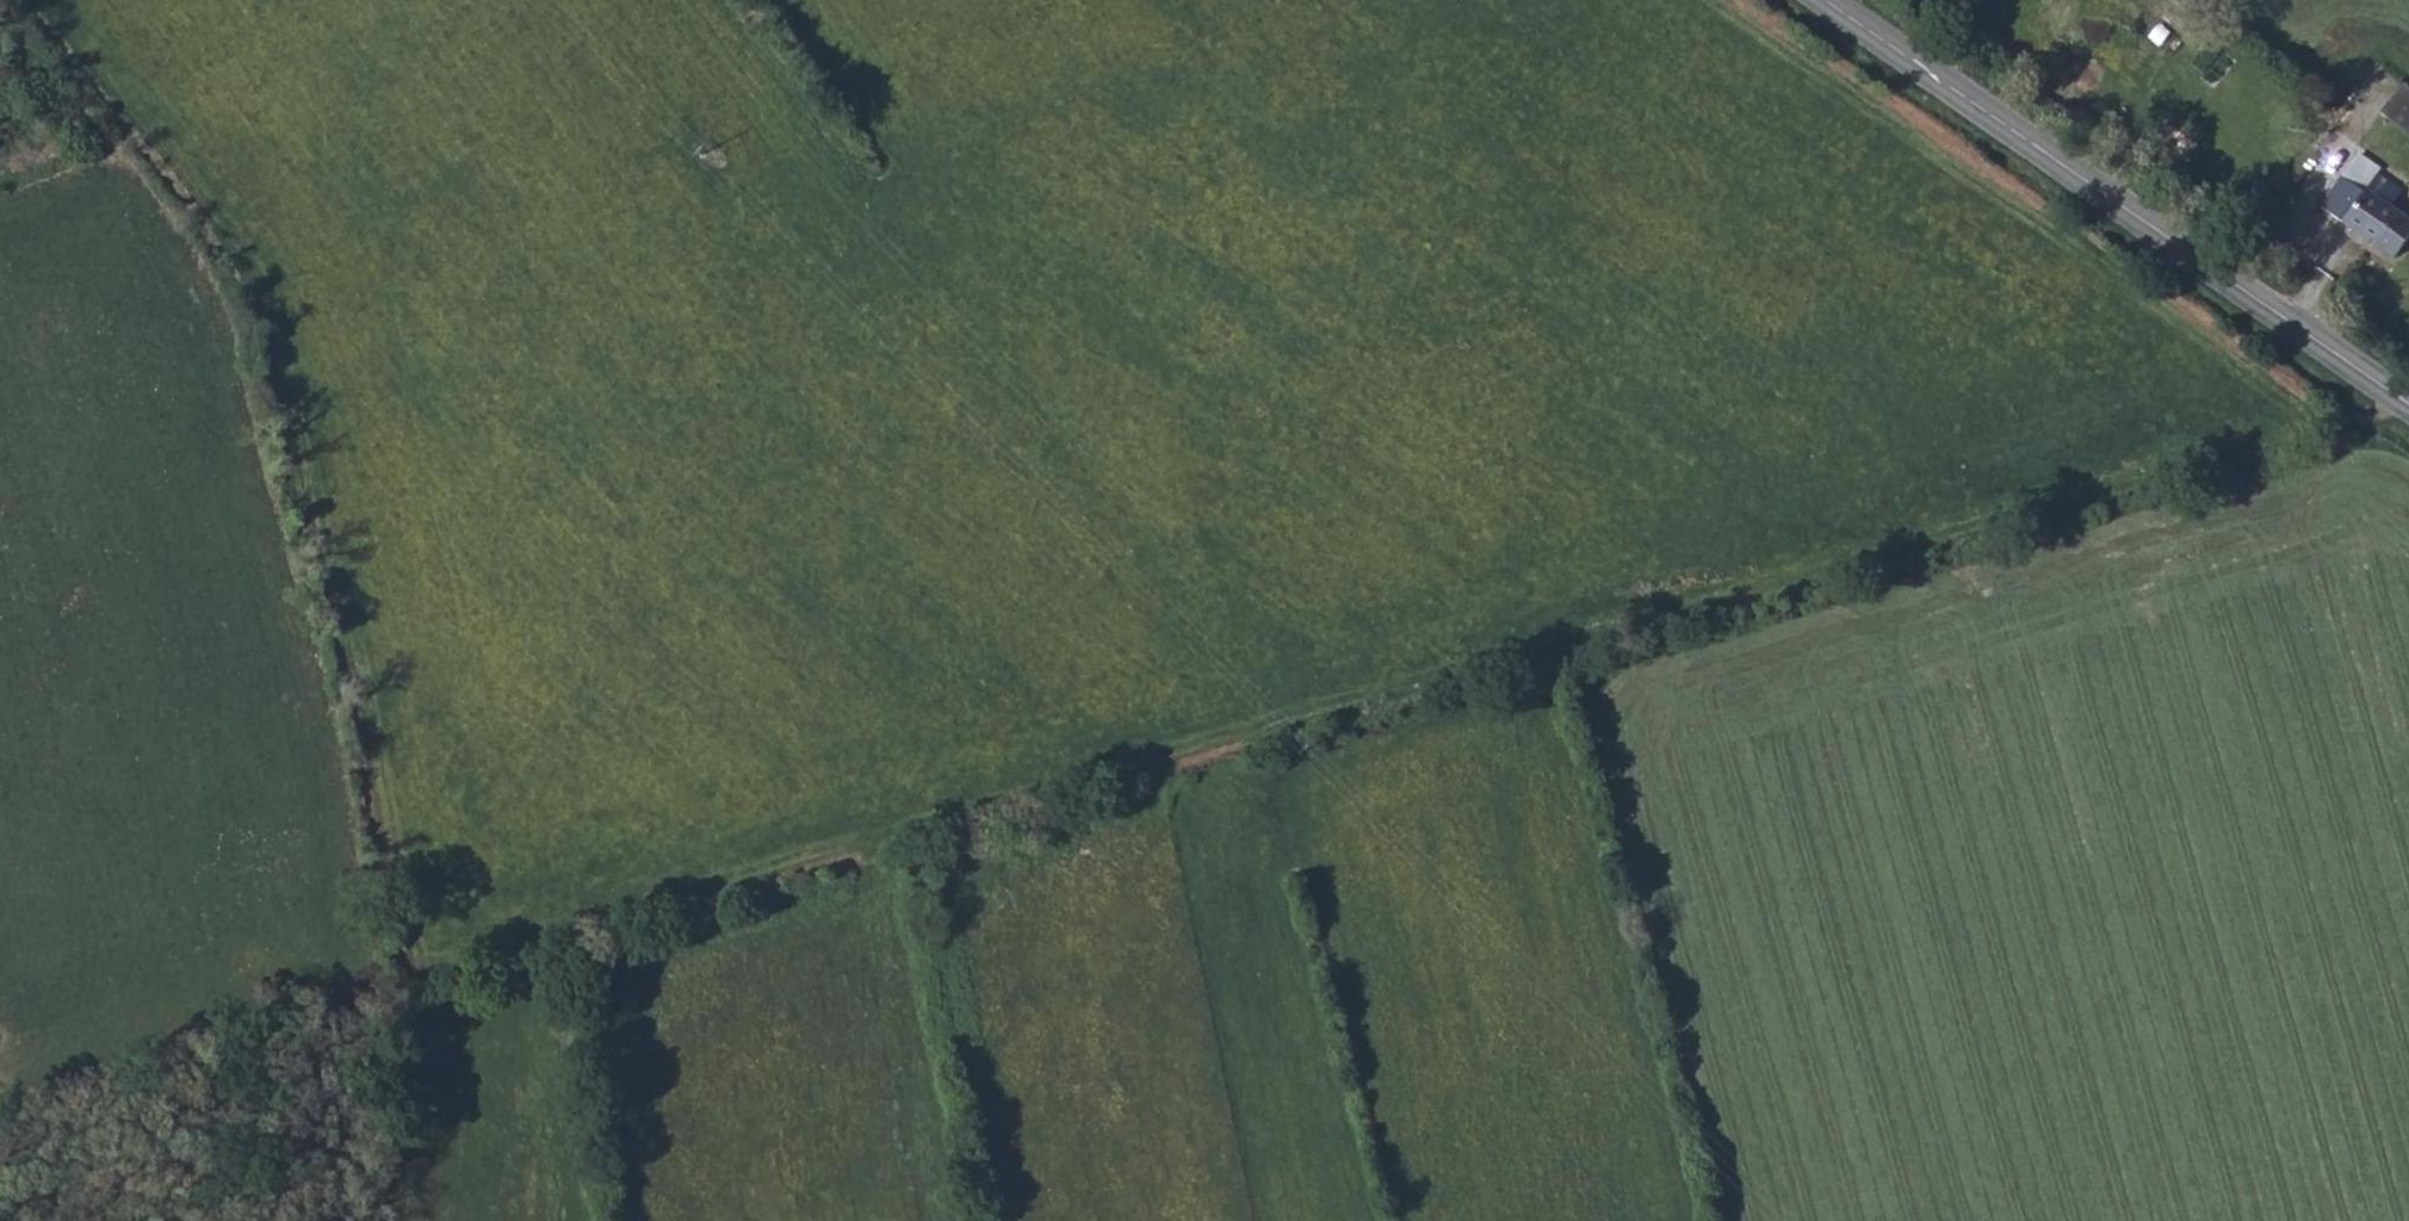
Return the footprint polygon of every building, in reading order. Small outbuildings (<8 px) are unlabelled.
[(2404,86),(2381,116),(2408,137),(2408,90),(2404,86)] [(2380,171),(2358,155),(2342,177),(2364,193),(2377,174),(2380,171)] [(2321,207),(2394,258),(2408,237),(2408,220),(2389,206),(2400,190),(2377,174),(2364,193),(2342,177),(2321,207)]
